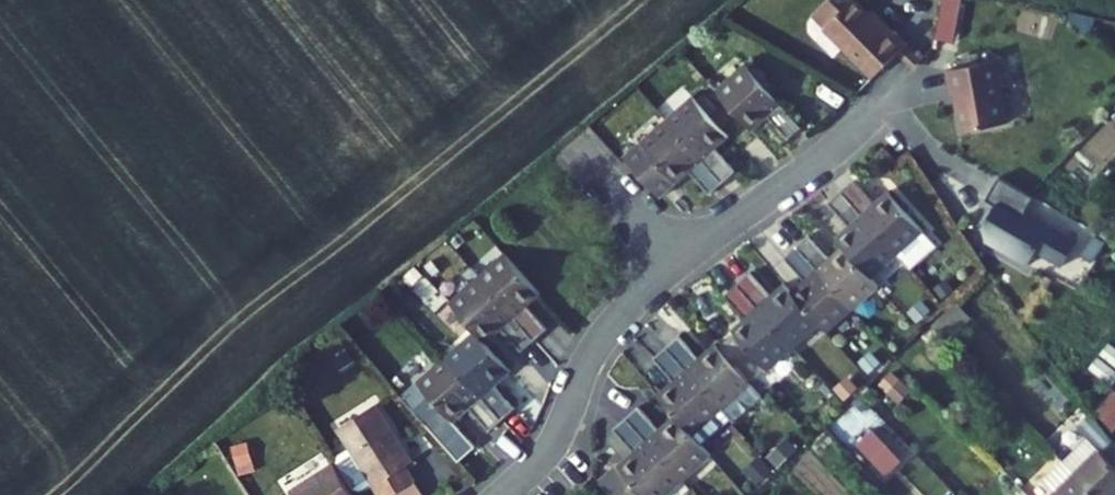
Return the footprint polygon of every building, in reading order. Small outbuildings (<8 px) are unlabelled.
[(866,13),(854,0),(801,0),(799,2),(794,19),(824,52),(834,43),(858,70),(896,35),(884,21),(878,26),(866,13)] [(936,39),(956,43),(964,0),(943,0),(936,39)] [(878,26),(884,21),(871,8),(866,13),(878,26)] [(980,58),(931,67),(936,91),(940,90),(943,102),(941,103),(946,129),(992,120),(980,58)] [(787,139),(799,128),(743,66),(731,77),(734,80),(719,94),(746,124),(762,111),(767,116),(787,139)] [(734,80),(731,77),(716,90),(719,94),(734,80)] [(669,119),(721,179),(734,168),(714,145),(709,139),(725,126),(695,91),(679,105),(682,108),(669,119)] [(679,105),(667,116),(669,119),(682,108),(679,105)] [(751,130),(767,116),(762,111),(746,124),(751,130)] [(1114,150),(1114,116),(1112,113),(1074,150),(1094,171),(1114,150)] [(667,116),(654,126),(657,130),(669,119),(667,116)] [(709,190),(721,179),(669,119),(657,130),(654,126),(622,154),(662,201),(678,186),(673,180),(668,175),(684,161),(688,167),(709,190)] [(729,131),(725,126),(709,139),(714,145),(729,131)] [(673,180),(688,167),(684,161),(668,175),(673,180)] [(1028,192),(993,174),(982,195),(992,200),(978,225),(982,236),(1024,264),(1032,250),(1059,264),(1072,237),(1020,208),(1028,192)] [(853,175),(841,186),(893,245),(896,249),(904,258),(924,240),(927,243),(935,237),(894,190),(879,204),(874,198),(853,175)] [(890,185),(874,198),(879,204),(894,190),(890,185)] [(893,245),(841,186),(829,197),(849,220),(853,226),(840,237),(844,241),(849,247),(870,272),(884,260),(880,256),(893,245)] [(853,226),(849,220),(835,232),(840,237),(853,226)] [(811,229),(799,240),(853,304),(866,293),(863,289),(875,278),(870,272),(849,247),(836,258),(831,252),(811,229)] [(853,304),(799,240),(786,250),(806,274),(811,280),(796,292),(818,318),(821,321),(823,323),(837,311),(840,315),(853,304)] [(844,241),(831,252),(836,258),(849,247),(844,241)] [(896,249),(893,245),(880,256),(884,260),(896,249)] [(477,284),(530,343),(542,331),(522,309),(517,303),(531,290),(501,256),(486,269),(489,273),(477,284)] [(751,268),(738,279),(795,344),(808,333),(805,330),(818,318),(796,292),(795,291),(792,286),(790,285),(776,297),(771,291),(751,268)] [(489,273),(486,269),(474,280),(477,284),(489,273)] [(811,280),(806,274),(792,286),(795,291),(796,292),(811,280)] [(875,278),(863,289),(866,293),(879,281),(875,278)] [(795,344),(738,279),(726,290),(746,313),(750,319),(735,332),(739,336),(724,349),(750,380),(765,367),(764,365),(779,352),(782,355),(795,344)] [(785,279),(771,291),(776,297),(790,285),(785,279)] [(477,284),(474,280),(461,292),(465,295),(477,284)] [(530,343),(477,284),(465,295),(461,292),(445,307),(470,335),(475,341),(492,326),(497,331),(518,354),(530,343)] [(536,295),(531,290),(517,303),(522,309),(536,295)] [(837,311),(823,323),(826,327),(840,315),(837,311)] [(750,319),(746,313),(730,327),(735,332),(750,319)] [(818,318),(805,330),(808,333),(821,321),(818,318)] [(497,331),(492,326),(475,341),(480,347),(497,331)] [(445,364),(498,423),(511,411),(490,388),(485,383),(500,370),(480,347),(475,341),(470,335),(455,349),(458,352),(445,364)] [(717,341),(701,355),(706,360),(722,346),(717,341)] [(725,408),(668,342),(655,353),(676,377),(680,382),(664,397),(680,416),(685,421),(692,430),(709,416),(712,419),(725,408)] [(455,349),(442,360),(445,364),(458,352),(455,349)] [(782,355),(779,352),(764,365),(765,367),(767,369),(782,355)] [(442,360),(430,371),(433,375),(445,364),(442,360)] [(486,434),(498,423),(445,364),(433,375),(430,371),(398,400),(422,427),(439,412),(445,419),(460,405),(465,411),(486,434)] [(505,375),(500,370),(485,383),(490,388),(505,375)] [(680,382),(676,377),(659,391),(664,397),(680,382)] [(750,380),(734,394),(737,397),(753,383),(750,380)] [(1092,410),(1113,433),(1114,431),(1114,390),(1092,410)] [(465,411),(460,405),(445,419),(450,424),(465,411)] [(631,417),(686,483),(699,473),(696,469),(713,455),(695,433),(692,430),(685,421),(668,436),(663,430),(643,406),(631,417)] [(372,407),(333,432),(345,452),(333,459),(331,466),(348,492),(355,494),(367,486),(373,494),(393,494),(408,486),(399,471),(409,465),(372,407)] [(680,416),(663,430),(668,436),(685,421),(680,416)] [(692,430),(695,433),(712,419),(709,416),(692,430)] [(631,417),(618,428),(637,452),(642,457),(626,470),(622,465),(606,478),(620,494),(665,494),(670,491),(673,494),(686,483),(631,417)] [(1077,469),(1102,494),(1113,494),(1114,493),(1114,448),(1107,440),(1077,469)] [(642,457),(637,452),(622,465),(626,470),(642,457)] [(713,455),(696,469),(699,473),(716,458),(713,455)] [(1077,469),(1051,494),(1102,494),(1077,469)] [(331,470),(292,494),(347,494),(331,470)] [(393,494),(413,494),(408,486),(393,494)]
